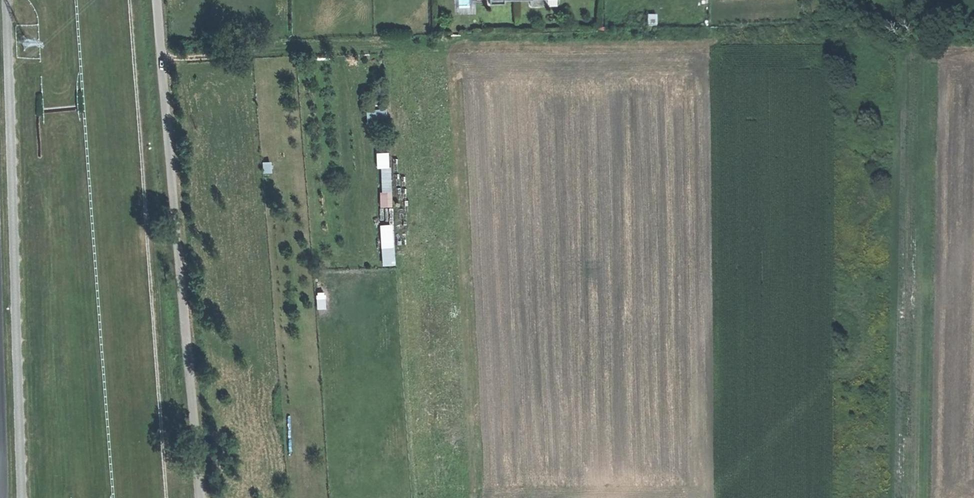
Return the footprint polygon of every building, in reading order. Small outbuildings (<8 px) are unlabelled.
[(387,166),(387,150),(374,151),(375,166),(387,166)] [(378,167),(380,205),(392,205),(391,166),(378,167)] [(380,259),(393,258),(390,222),(377,223),(380,259)]
